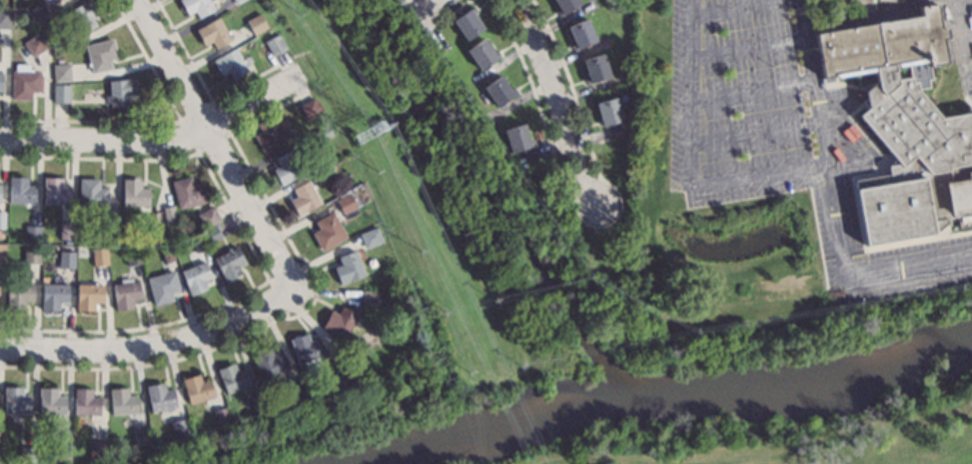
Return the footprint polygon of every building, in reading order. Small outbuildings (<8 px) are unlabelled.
[(67,12),(89,0),(92,0),(99,15),(92,19),(96,26),(80,35),(67,12)] [(187,15),(179,0),(209,0),(214,10),(198,18),(194,11),(187,15)] [(559,9),(554,0),(578,0),(580,3),(559,16),(556,11),(559,9)] [(971,108),(971,109),(971,226),(957,229),(954,216),(934,235),(864,246),(853,179),(888,174),(886,165),(893,158),(857,115),(865,106),(863,94),(874,84),(872,72),(819,80),(812,34),(919,17),(917,7),(935,4),(939,29),(945,28),(948,41),(942,42),(946,66),(930,69),(933,88),(916,91),(940,119),(962,116),(971,108)] [(52,19),(40,29),(29,16),(42,6),(52,19)] [(476,12),(474,13),(484,28),(466,41),(452,21),(472,6),(476,12)] [(9,29),(0,29),(0,10),(10,10),(9,29)] [(268,27),(254,35),(246,21),(260,13),(268,27)] [(231,40),(215,49),(211,42),(204,46),(195,30),(219,17),(231,40)] [(596,41),(573,51),(570,45),(574,43),(567,27),(586,19),(596,41)] [(48,48),(32,57),(23,42),(39,33),(48,48)] [(287,49),(273,57),(265,42),(278,34),(287,49)] [(68,46),(53,49),(50,38),(65,35),(68,46)] [(117,58),(109,60),(111,69),(91,74),(89,66),(87,67),(87,63),(88,63),(84,45),(112,38),(117,58)] [(493,53),(496,51),(500,56),(479,70),(466,51),(484,38),(493,53)] [(248,70),(232,79),(228,73),(221,76),(213,60),(236,48),(248,70)] [(610,77),(586,85),(584,78),(587,77),(582,60),(602,53),(610,77)] [(29,69),(32,69),(32,71),(40,71),(40,92),(31,92),(31,100),(10,99),(11,70),(14,71),(14,64),(29,64),(29,69)] [(70,81),(54,82),(52,65),(69,64),(70,81)] [(511,90),(513,88),(517,93),(497,108),(483,88),(500,75),(511,90)] [(136,97),(128,98),(129,105),(110,107),(109,101),(105,102),(105,96),(110,96),(108,81),(134,78),(136,97)] [(69,103),(52,103),(53,85),(69,85),(69,103)] [(321,112),(307,120),(299,106),(313,98),(321,112)] [(622,121),(601,126),(595,103),(616,98),(622,121)] [(289,140),(263,154),(254,136),(261,132),(256,125),(275,114),(289,140)] [(528,141),(532,139),(534,147),(510,154),(503,130),(523,124),(528,141)] [(333,135),(319,143),(314,133),(327,125),(333,135)] [(305,173),(282,186),(272,170),(279,166),(275,159),(291,149),(305,173)] [(333,174),(319,181),(314,171),(328,163),(333,174)] [(193,185),(201,183),(206,202),(178,209),(171,181),(191,176),(193,185)] [(27,185),(35,185),(35,204),(8,203),(8,177),(27,177),(27,185)] [(61,186),(70,186),(69,204),(43,204),(43,178),(62,178),(61,186)] [(99,187),(107,187),(107,208),(78,207),(79,178),(99,179),(99,187)] [(141,187),(149,188),(148,206),(122,205),(123,180),(141,180),(141,187)] [(320,203),(298,216),(289,200),(296,197),(292,190),(309,181),(320,203)] [(357,208),(343,214),(336,201),(350,194),(357,208)] [(176,221),(165,223),(162,208),(173,206),(176,221)] [(220,221),(204,230),(196,214),(212,206),(220,221)] [(347,238),(322,252),(311,234),(319,229),(314,222),(332,212),(347,238)] [(119,233),(100,233),(100,215),(119,215),(119,233)] [(74,239),(59,238),(59,223),(74,223),(74,239)] [(40,226),(40,242),(25,242),(24,242),(25,226),(40,226)] [(221,236),(207,243),(202,233),(215,226),(221,236)] [(382,242),(365,248),(359,234),(377,227),(382,242)] [(206,249),(196,253),(190,239),(200,235),(206,249)] [(173,260),(164,263),(159,248),(169,245),(173,260)] [(40,248),(40,264),(23,263),(23,247),(40,248)] [(244,263),(237,267),(241,273),(226,281),(214,258),(236,247),(244,263)] [(108,265),(93,267),(91,249),(106,248),(108,265)] [(141,263),(127,266),(124,250),(138,248),(141,263)] [(364,275),(340,285),(333,267),(340,264),(338,257),(354,250),(364,275)] [(74,268),(58,268),(59,251),(74,251),(74,268)] [(212,278),(203,281),(206,289),(189,295),(180,271),(205,261),(212,278)] [(179,290),(170,292),(172,300),(153,305),(145,278),(173,271),(179,290)] [(61,285),(67,285),(67,303),(58,303),(58,311),(41,311),(41,285),(41,284),(52,284),(52,278),(61,278),(61,285)] [(132,282),(138,281),(140,300),(132,301),(132,308),(115,310),(112,284),(120,284),(120,279),(131,278),(132,282)] [(33,284),(32,302),(24,302),(24,310),(6,309),(7,283),(33,284)] [(102,285),(102,304),(95,304),(94,311),(76,311),(77,284),(102,285)] [(378,291),(378,303),(362,303),(362,291),(378,291)] [(358,315),(346,338),(323,326),(331,310),(337,314),(341,306),(358,315)] [(309,341),(316,339),(322,356),(316,358),(320,367),(305,372),(302,362),(297,364),(289,340),(307,334),(309,341)] [(272,354),(280,350),(289,368),(264,382),(250,356),(268,346),(272,354)] [(236,371),(243,368),(250,385),(226,394),(217,370),(233,363),(236,371)] [(201,382),(208,380),(213,398),(189,405),(182,380),(199,375),(201,382)] [(301,377),(309,392),(297,398),(289,383),(301,377)] [(165,390),(172,389),(176,407),(150,412),(146,386),(163,383),(165,390)] [(22,395),(30,395),(30,413),(4,413),(4,387),(22,388),(22,395)] [(57,396),(65,396),(65,414),(39,414),(39,388),(57,388),(57,396)] [(127,395),(135,395),(137,413),(111,415),(109,389),(127,388),(127,395)] [(91,389),(91,397),(99,397),(99,415),(74,415),(75,389),(91,389)] [(267,407),(255,412),(250,398),(262,393),(267,407)] [(229,422),(217,426),(213,411),(225,407),(229,422)] [(186,419),(190,434),(173,438),(170,422),(186,419)]
